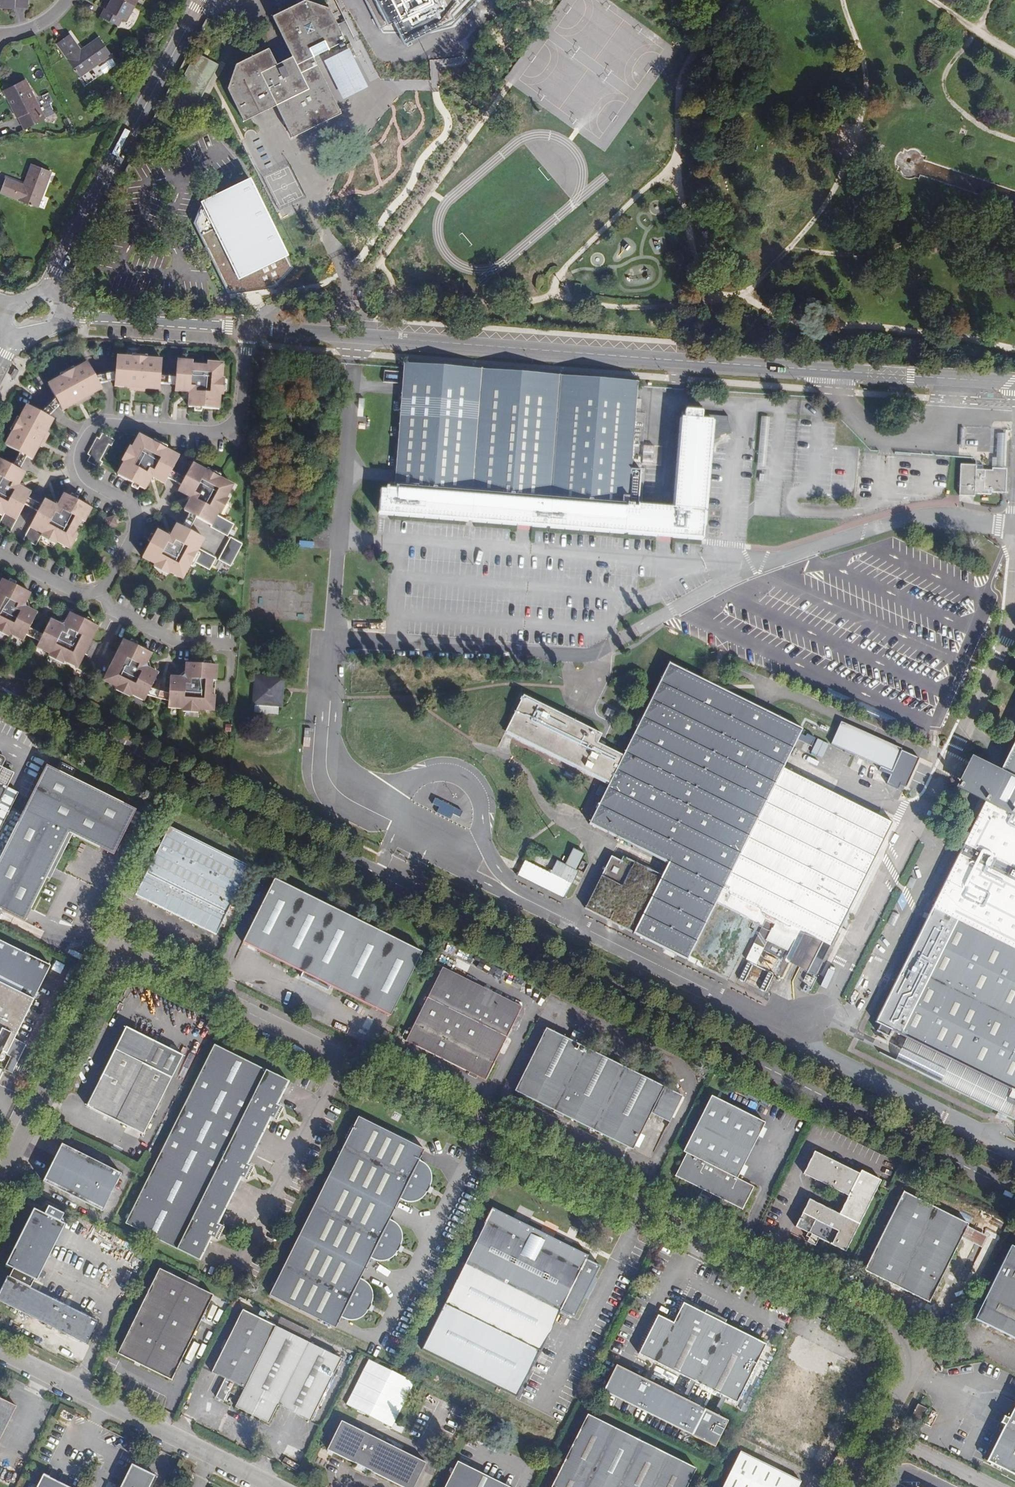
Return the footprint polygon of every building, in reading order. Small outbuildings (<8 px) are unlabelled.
[(134,6),(124,0),(111,0),(106,10),(105,9),(101,16),(118,25),(122,19),(126,21),(134,6)] [(330,7),(310,0),(302,0),(273,15),(292,56),(277,63),(269,47),(237,63),(233,75),(228,87),(244,120),(277,104),(293,137),(341,113),(314,55),(346,40),(330,7)] [(446,17),(463,0),(365,0),(381,33),(391,32),(400,48),(450,23),(446,17)] [(82,50),(71,34),(59,43),(82,76),(112,54),(100,37),(82,50)] [(167,109),(190,121),(220,64),(197,52),(167,109)] [(7,90),(27,129),(47,118),(27,80),(7,90)] [(31,164),(24,185),(6,178),(0,192),(38,206),(51,171),(31,164)] [(227,295),(272,286),(280,277),(290,266),(283,255),(244,171),(196,197),(199,203),(191,222),(227,295)] [(121,235),(113,248),(124,255),(132,242),(121,235)] [(117,356),(116,372),(116,381),(116,386),(161,389),(161,384),(162,376),(163,359),(117,356)] [(178,360),(177,377),(177,385),(176,391),(191,391),(189,407),(220,409),(224,363),(208,362),(208,366),(194,365),(194,361),(178,360)] [(100,383),(96,377),(88,362),(49,384),(57,399),(61,406),(63,411),(103,388),(100,383)] [(622,381),(405,363),(400,426),(397,426),(397,421),(388,421),(391,386),(395,386),(396,382),(391,382),(392,369),(373,368),(367,439),(359,438),(357,470),(380,472),(382,440),(386,441),(387,425),(391,425),(391,429),(400,430),(398,456),(390,455),(387,490),(381,489),(379,512),(473,520),(474,511),(487,512),(486,521),(517,523),(532,524),(703,538),(711,440),(711,435),(721,432),(722,436),(727,434),(725,430),(731,428),(729,423),(728,416),(704,414),(704,411),(686,410),(686,418),(683,418),(675,508),(640,506),(643,467),(649,467),(654,406),(646,405),(647,386),(648,383),(638,382),(622,381)] [(313,381),(314,367),(307,367),(306,381),(313,381)] [(116,381),(116,372),(96,377),(100,383),(116,381)] [(177,377),(162,376),(161,384),(177,385),(177,377)] [(660,387),(649,386),(647,404),(659,405),(660,387)] [(61,406),(57,399),(42,412),(50,417),(61,406)] [(50,417),(42,412),(28,405),(7,445),(20,452),(28,456),(33,459),(55,419),(50,417)] [(88,461),(101,467),(104,462),(101,460),(110,444),(113,446),(116,440),(103,433),(101,438),(98,437),(89,454),(91,455),(88,461)] [(166,484),(169,478),(173,471),(180,457),(141,435),(119,475),(145,489),(153,476),(166,484)] [(996,467),(1004,467),(1002,435),(995,435),(996,467)] [(28,456),(20,452),(13,466),(20,470),(28,456)] [(13,466),(0,459),(0,510),(5,512),(0,522),(0,525),(11,531),(25,505),(29,498),(32,492),(18,485),(25,472),(20,470),(13,466)] [(191,514),(197,517),(212,526),(218,514),(234,485),(194,464),(186,479),(182,485),(179,491),(192,498),(185,511),(191,514)] [(960,503),(975,503),(991,504),(992,499),(1004,499),(1005,471),(976,470),(976,475),(960,474),(960,503)] [(169,478),(182,485),(186,479),(173,471),(169,478)] [(42,505),(38,512),(24,538),(36,545),(43,533),(71,548),(92,508),(66,493),(58,507),(45,500),(42,505)] [(29,498),(25,505),(38,512),(42,505),(29,498)] [(474,511),(473,520),(486,521),(487,512),(474,511)] [(184,527),(190,531),(197,517),(191,514),(184,527)] [(218,514),(212,526),(211,527),(228,536),(235,524),(218,514)] [(109,527),(118,524),(115,516),(106,519),(109,527)] [(205,538),(190,531),(184,527),(178,524),(171,537),(158,530),(143,557),(184,579),(193,560),(200,548),(205,538)] [(220,559),(232,566),(244,543),(231,537),(220,559)] [(217,557),(200,548),(193,560),(210,569),(217,557)] [(27,634),(30,627),(38,612),(31,609),(27,600),(31,592),(4,578),(0,586),(0,628),(24,640),(27,634)] [(43,634),(40,641),(37,647),(78,667),(99,626),(71,612),(67,620),(57,623),(51,619),(43,634)] [(30,627),(27,634),(40,641),(43,634),(30,627)] [(148,695),(152,688),(159,674),(153,670),(148,662),(152,653),(125,639),(105,680),(146,701),(148,695)] [(170,677),(169,694),(168,701),(168,707),(214,711),(218,665),(187,662),(186,671),(180,677),(170,677)] [(590,823),(669,863),(661,878),(647,871),(648,869),(623,856),(621,860),(612,855),(586,908),(635,932),(634,933),(690,961),(784,767),(803,729),(670,663),(624,756),(605,746),(599,743),(603,734),(525,695),(507,732),(610,783),(590,823)] [(284,678),(256,676),(255,703),(256,703),(255,712),(279,713),(280,705),(282,705),(284,678)] [(169,694),(152,688),(148,695),(168,701),(169,694)] [(832,743),(892,770),(902,749),(841,722),(832,743)] [(605,732),(603,734),(599,743),(605,746),(611,735),(605,732)] [(821,757),(827,744),(815,738),(809,752),(821,757)] [(999,772),(1014,780),(1014,741),(999,772)] [(18,793),(7,787),(14,773),(2,767),(4,762),(5,759),(4,757),(3,756),(0,755),(0,830),(18,793)] [(999,772),(979,762),(964,792),(988,805),(1014,818),(1014,780),(999,772)] [(69,833),(73,834),(114,855),(136,810),(48,766),(0,862),(0,910),(25,922),(69,833)] [(784,767),(690,961),(704,968),(704,966),(730,979),(758,924),(763,926),(754,944),(763,948),(773,928),(778,919),(831,946),(893,822),(784,767)] [(988,805),(937,908),(932,906),(875,1021),(879,1023),(876,1029),(889,1036),(892,1029),(922,1044),(917,1055),(925,1058),(927,1055),(949,1066),(952,1059),(1011,1089),(1008,1098),(1014,1102),(1014,818),(988,805)] [(205,929),(222,923),(251,867),(169,827),(135,895),(205,929)] [(69,833),(50,880),(73,834),(69,833)] [(518,874),(565,898),(579,871),(578,870),(579,868),(584,871),(588,864),(582,861),(586,855),(573,848),(564,864),(557,860),(551,872),(526,859),(518,874)] [(389,1017),(421,953),(273,879),(241,943),(303,974),(301,978),(330,992),(332,988),(389,1017)] [(894,924),(898,914),(892,912),(888,922),(894,924)] [(778,919),(773,928),(796,939),(785,960),(807,971),(815,956),(824,960),(831,946),(778,919)] [(216,935),(222,923),(205,929),(216,935)] [(21,1042),(15,1039),(51,966),(0,941),(0,1061),(5,1060),(5,1058),(4,1055),(4,1053),(11,1057),(13,1058),(21,1042)] [(520,1007),(440,968),(404,1041),(484,1081),(520,1007)] [(797,970),(792,985),(810,991),(815,976),(797,970)] [(183,1056),(125,1027),(85,1106),(143,1135),(183,1056)] [(650,1113),(663,1088),(545,1029),(514,1091),(631,1150),(650,1113)] [(1008,1098),(1011,1089),(952,1059),(949,1066),(927,1055),(925,1058),(917,1055),(922,1044),(892,1029),(889,1036),(881,1052),(1014,1118),(1014,1102),(1008,1098)] [(26,1045),(21,1042),(13,1058),(11,1057),(5,1070),(12,1073),(26,1045)] [(198,1076),(279,1114),(282,1108),(275,1105),(287,1081),(213,1045),(198,1076)] [(275,1121),(279,1114),(198,1076),(124,1224),(197,1260),(209,1237),(216,1240),(222,1228),(215,1224),(239,1177),(245,1181),(252,1168),(245,1165),(269,1117),(275,1121)] [(365,1091),(357,1087),(353,1095),(361,1100),(365,1091)] [(681,1097),(663,1088),(650,1113),(668,1123),(681,1097)] [(764,1123),(709,1096),(681,1152),(686,1154),(675,1176),(743,1210),(754,1187),(736,1178),(764,1123)] [(428,1185),(429,1181),(430,1178),(429,1174),(428,1171),(427,1168),(424,1165),(422,1163),(420,1161),(417,1160),(422,1150),(356,1117),(340,1148),(325,1177),(297,1234),(266,1295),(333,1328),(334,1326),(339,1317),(343,1319),(346,1320),(349,1320),(353,1320),(357,1319),(360,1317),(363,1314),(366,1311),(369,1304),(370,1300),(371,1296),(370,1292),(369,1289),(368,1286),(365,1283),(363,1281),(360,1280),(358,1278),(364,1268),(369,1258),(372,1260),(375,1261),(378,1261),(382,1261),(386,1260),(390,1258),(393,1255),(395,1252),(399,1244),(400,1241),(400,1237),(400,1233),(399,1230),(397,1227),(395,1224),(392,1222),(390,1220),(388,1219),(392,1210),(398,1199),(402,1200),(405,1201),(408,1202),(412,1202),(416,1201),(419,1199),(423,1196),(425,1192),(427,1189),(428,1185)] [(122,1175),(62,1145),(43,1183),(103,1213),(122,1175)] [(856,1175),(811,1153),(801,1173),(845,1195),(836,1214),(805,1199),(791,1227),(803,1233),(801,1236),(806,1239),(804,1242),(813,1246),(817,1239),(841,1251),(876,1181),(857,1171),(856,1175)] [(962,1238),(967,1227),(968,1224),(960,1220),(903,1192),(865,1270),(929,1303),(962,1238)] [(44,1254),(64,1214),(49,1206),(48,1209),(45,1214),(42,1212),(34,1209),(6,1265),(14,1269),(10,1277),(8,1276),(0,1293),(0,1300),(48,1324),(54,1327),(87,1344),(98,1320),(26,1284),(30,1276),(33,1277),(36,1270),(44,1254)] [(589,1255),(493,1207),(422,1349),(517,1397),(561,1311),(575,1318),(595,1277),(601,1266),(587,1259),(589,1255)] [(987,1237),(967,1227),(962,1238),(982,1248),(987,1237)] [(1010,1246),(974,1319),(1014,1339),(1014,1249),(1010,1246)] [(51,1257),(44,1254),(36,1270),(43,1273),(51,1257)] [(143,1363),(142,1365),(172,1380),(202,1320),(205,1322),(211,1310),(208,1308),(214,1296),(160,1269),(118,1353),(136,1362),(137,1360),(143,1363)] [(761,1343),(681,1303),(671,1323),(656,1316),(636,1354),(735,1403),(765,1345),(761,1343)] [(239,1397),(274,1327),(243,1311),(212,1373),(225,1379),(216,1397),(226,1401),(230,1393),(239,1397)] [(916,1315),(912,1322),(922,1327),(925,1320),(916,1315)] [(341,1360),(274,1327),(239,1397),(240,1398),(236,1407),(269,1423),(278,1405),(311,1421),(341,1360)] [(751,1433),(788,1448),(793,1435),(820,1446),(854,1362),(790,1336),(751,1433)] [(414,1382),(369,1360),(346,1405),(360,1412),(392,1428),(394,1422),(414,1382)] [(713,1448),(726,1421),(614,1365),(601,1392),(705,1444),(713,1448)] [(17,1406),(0,1397),(0,1440),(17,1406)] [(928,1409),(918,1404),(911,1419),(920,1424),(928,1409)] [(586,1416),(551,1486),(686,1486),(695,1469),(586,1416)] [(1014,1421),(1009,1418),(1004,1416),(1001,1423),(1002,1424),(1008,1427),(1005,1434),(990,1463),(1014,1476),(1014,1420),(1014,1421)] [(342,1421),(328,1450),(403,1486),(414,1486),(426,1463),(353,1426),(342,1421)] [(1002,1432),(1005,1434),(1008,1427),(1002,1424),(999,1431),(1002,1432)] [(987,1462),(990,1463),(1005,1434),(1002,1432),(987,1462)] [(724,1486),(799,1486),(802,1482),(741,1452),(724,1486)] [(458,1461),(445,1486),(510,1486),(458,1461)] [(155,1475),(133,1464),(121,1486),(150,1486),(155,1475)] [(44,1474),(38,1486),(70,1486),(44,1474)]
